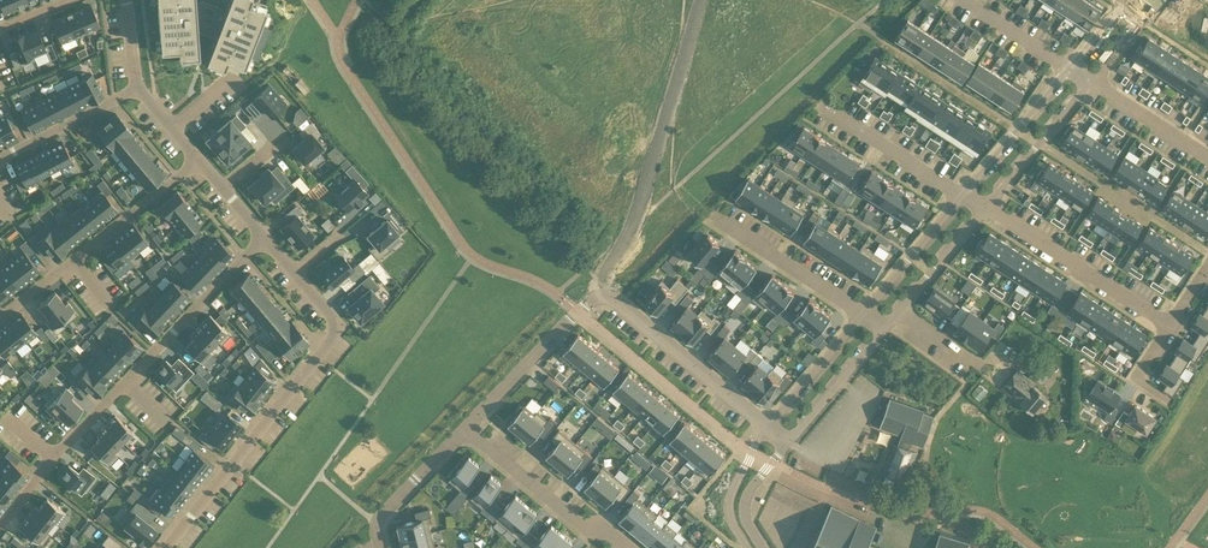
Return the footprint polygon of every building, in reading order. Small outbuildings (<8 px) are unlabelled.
[(16,9),(12,0),(0,0),(0,6),(4,14),(16,9)] [(28,3),(26,0),(12,0),(16,9),(28,3)] [(160,48),(178,47),(178,55),(196,54),(196,55),(198,55),(196,31),(197,31),(199,32),(211,37),(213,37),(205,60),(207,60),(207,59),(223,65),(226,57),(237,61),(243,64),(246,58),(258,63),(274,19),(262,15),(264,9),(247,2),(248,0),(227,0),(224,9),(216,5),(202,0),(194,1),(194,0),(156,0),(160,48)] [(498,4),(517,20),(524,13),(508,0),(502,0),(498,4)] [(524,13),(532,2),(530,0),(508,0),(524,13)] [(724,15),(734,0),(699,0),(724,15)] [(1055,7),(1066,14),(1075,0),(1060,0),(1055,7)] [(1075,24),(1089,1),(1087,0),(1075,0),(1066,14),(1076,20),(1074,24),(1075,24)] [(470,1),(467,5),(473,10),(476,6),(470,1)] [(930,10),(934,4),(930,1),(926,8),(930,10)] [(1089,1),(1075,24),(1086,32),(1102,7),(1097,3),(1095,5),(1089,1)] [(87,32),(100,27),(91,4),(77,10),(87,32)] [(498,4),(492,12),(511,28),(517,20),(498,4)] [(938,7),(934,4),(930,10),(934,13),(938,7)] [(1020,4),(1016,11),(1020,13),(1024,7),(1020,4)] [(467,5),(464,9),(470,13),(473,10),(467,5)] [(1029,10),(1024,7),(1020,13),(1024,16),(1029,10)] [(74,38),(87,32),(77,10),(65,15),(74,38)] [(492,12),(485,20),(504,36),(511,28),(492,12)] [(620,13),(602,30),(611,40),(628,24),(629,23),(620,13)] [(61,43),(74,38),(65,15),(51,21),(61,43)] [(947,22),(952,24),(956,18),(952,15),(947,22)] [(458,17),(455,21),(460,26),(463,22),(458,17)] [(956,18),(952,24),(956,27),(960,21),(956,18)] [(1042,27),(1046,21),(1042,18),(1037,25),(1042,27)] [(895,39),(907,46),(919,27),(908,19),(895,39)] [(485,20),(479,28),(498,44),(504,36),(485,20)] [(455,21),(452,25),(457,29),(460,26),(455,21)] [(1046,21),(1042,27),(1046,30),(1050,24),(1046,21)] [(611,40),(610,41),(618,50),(637,33),(628,24),(611,40)] [(919,27),(907,46),(918,53),(930,34),(919,27)] [(34,57),(46,52),(49,60),(57,57),(51,44),(44,46),(36,28),(23,33),(33,57),(34,57)] [(479,28),(472,36),(492,52),(499,44),(498,44),(479,28)] [(973,39),(978,32),(974,29),(969,36),(973,39)] [(982,35),(978,32),(973,39),(978,41),(982,35)] [(1059,39),(1064,42),(1068,35),(1064,32),(1059,39)] [(34,57),(33,57),(23,33),(10,39),(15,52),(9,54),(15,68),(34,60),(35,60),(34,57)] [(918,53),(929,60),(941,41),(930,34),(918,53)] [(1068,35),(1064,42),(1068,44),(1072,38),(1068,35)] [(586,38),(581,43),(584,47),(589,42),(586,38)] [(1144,69),(1159,45),(1148,38),(1142,47),(1140,45),(1132,58),(1145,67),(1143,69),(1144,69)] [(941,41),(929,60),(940,67),(954,44),(951,48),(941,41)] [(589,42),(584,47),(587,50),(592,45),(589,42)] [(951,75),(965,52),(954,44),(940,67),(951,75)] [(1144,69),(1155,77),(1170,53),(1159,45),(1144,69)] [(995,53),(999,55),(1004,49),(999,46),(995,53)] [(561,47),(554,54),(571,72),(578,65),(561,47)] [(970,47),(967,52),(976,58),(980,53),(970,47)] [(999,55),(1004,58),(1008,52),(1004,49),(999,55)] [(598,51),(593,56),(596,59),(601,54),(598,51)] [(966,52),(965,52),(951,75),(962,82),(974,62),(963,55),(966,52)] [(1170,53),(1155,77),(1157,74),(1167,81),(1181,60),(1171,53),(1170,53)] [(554,54),(546,61),(563,79),(571,72),(554,54)] [(864,75),(859,83),(870,91),(875,83),(887,65),(875,57),(864,75)] [(1021,69),(1026,63),(1021,60),(1017,67),(1021,69)] [(1178,88),(1192,67),(1191,67),(1182,60),(1181,60),(1167,81),(1168,82),(1169,79),(1179,86),(1178,88)] [(546,61),(539,68),(556,86),(563,79),(546,61)] [(978,89),(990,69),(979,62),(966,81),(978,89)] [(616,63),(611,67),(614,71),(620,66),(616,63)] [(1030,66),(1026,63),(1021,69),(1026,72),(1030,66)] [(287,65),(282,69),(286,74),(291,70),(287,65)] [(887,65),(875,83),(886,90),(898,72),(887,65)] [(620,66),(614,71),(618,74),(623,70),(620,66)] [(1192,67),(1178,88),(1189,95),(1203,74),(1192,67)] [(539,68),(531,75),(548,93),(556,86),(539,68)] [(643,68),(640,71),(645,76),(648,73),(643,68)] [(978,89),(989,96),(1001,76),(990,69),(978,89)] [(640,71),(636,75),(641,80),(645,76),(640,71)] [(886,90),(886,91),(897,98),(897,99),(899,95),(910,78),(904,75),(904,76),(898,72),(886,90)] [(91,102),(103,96),(91,74),(79,80),(91,102)] [(531,74),(523,81),(541,100),(548,93),(531,75),(531,74)] [(1203,74),(1189,95),(1190,96),(1191,93),(1202,100),(1207,91),(1207,77),(1203,74)] [(580,75),(577,79),(582,84),(585,80),(580,75)] [(1125,84),(1129,78),(1125,75),(1121,82),(1125,84)] [(1001,76),(989,96),(1000,103),(1015,80),(1014,80),(1012,83),(1001,76)] [(910,78),(899,95),(909,101),(909,102),(919,86),(914,83),(915,82),(910,78)] [(299,79),(294,83),(304,94),(308,90),(299,79)] [(577,79),(573,82),(578,87),(582,84),(577,79)] [(79,108),(91,102),(79,80),(68,86),(79,108)] [(1015,80),(1000,103),(1011,110),(1026,87),(1015,80)] [(279,96),(269,85),(254,97),(255,98),(245,107),(255,118),(265,109),(271,116),(282,107),(275,99),(279,96)] [(67,114),(79,108),(68,86),(56,92),(67,114)] [(909,101),(907,104),(908,104),(917,110),(914,114),(917,115),(918,116),(920,112),(932,93),(925,88),(924,89),(919,86),(909,102),(909,101)] [(624,87),(620,90),(625,96),(629,92),(624,87)] [(1138,93),(1142,96),(1146,89),(1142,87),(1138,93)] [(566,89),(562,92),(567,98),(571,94),(566,89)] [(1146,89),(1142,96),(1146,98),(1150,92),(1146,89)] [(620,90),(617,94),(622,99),(625,96),(620,90)] [(56,120),(67,114),(56,92),(44,98),(56,120)] [(562,92),(559,96),(564,101),(567,98),(562,92)] [(932,93),(920,112),(931,119),(943,101),(938,98),(939,96),(933,92),(932,93)] [(862,105),(866,98),(867,96),(863,94),(858,102),(862,105)] [(45,125),(56,120),(44,98),(33,104),(45,127),(46,127),(45,125)] [(649,98),(641,108),(660,123),(669,113),(649,98)] [(862,105),(866,107),(870,101),(866,98),(862,105)] [(943,101),(931,119),(943,127),(956,107),(949,102),(948,105),(943,101)] [(1160,107),(1164,110),(1168,104),(1164,101),(1160,107)] [(551,103),(547,106),(552,111),(556,108),(551,103)] [(33,133),(45,127),(33,104),(21,110),(33,133)] [(237,104),(231,108),(235,113),(241,109),(237,104)] [(1168,104),(1164,110),(1168,112),(1172,106),(1168,104)] [(547,106),(544,109),(549,114),(552,111),(547,106)] [(299,107),(295,111),(303,120),(308,117),(299,107)] [(956,107),(943,127),(955,134),(966,116),(961,113),(962,111),(956,107)] [(883,110),(879,116),(883,119),(887,112),(883,110)] [(887,112),(883,119),(888,122),(893,113),(889,110),(887,112)] [(1089,114),(1095,118),(1097,113),(1091,110),(1089,114)] [(97,129),(113,148),(132,132),(116,113),(97,129)] [(1097,113),(1095,118),(1101,121),(1103,117),(1097,113)] [(4,142),(16,136),(5,114),(0,117),(0,135),(4,142)] [(208,141),(206,143),(212,149),(214,147),(226,161),(248,142),(239,132),(246,126),(236,114),(207,140),(208,141)] [(966,116),(955,134),(966,142),(978,124),(973,121),(974,119),(968,114),(966,116)] [(1182,121),(1186,124),(1190,118),(1186,115),(1182,121)] [(299,133),(304,139),(292,149),(304,162),(308,158),(311,161),(320,153),(317,151),(322,147),(315,138),(320,133),(311,122),(299,133)] [(978,124),(966,142),(978,150),(990,132),(984,128),(984,127),(978,123),(978,124)] [(1198,123),(1194,129),(1199,132),(1202,126),(1198,123)] [(906,124),(902,131),(906,133),(910,127),(906,124)] [(1072,152),(1085,133),(1083,131),(1071,124),(1064,134),(1066,136),(1061,144),(1070,150),(1072,152)] [(1116,132),(1119,128),(1113,124),(1110,128),(1116,132)] [(910,127),(906,133),(910,136),(915,128),(911,125),(910,127)] [(793,138),(787,147),(801,156),(815,134),(803,127),(795,140),(793,138)] [(1125,131),(1119,128),(1116,132),(1122,136),(1125,131)] [(601,130),(597,133),(602,138),(606,135),(601,130)] [(113,148),(121,158),(138,144),(130,135),(132,133),(132,132),(113,148)] [(597,133),(594,136),(599,142),(602,138),(597,133)] [(1094,139),(1085,133),(1072,152),(1082,158),(1083,159),(1095,140),(1094,139)] [(815,134),(801,156),(812,163),(814,161),(813,160),(826,141),(815,134)] [(930,137),(925,146),(929,148),(934,140),(930,137)] [(934,140),(929,148),(933,151),(938,143),(934,140)] [(1094,166),(1110,142),(1109,142),(1106,147),(1095,140),(1083,159),(1094,166)] [(826,141),(813,160),(814,161),(824,167),(837,148),(826,141)] [(61,170),(73,164),(62,142),(50,148),(61,170)] [(1110,142),(1094,166),(1105,173),(1121,149),(1110,142)] [(1138,146),(1144,150),(1147,146),(1141,142),(1138,146)] [(121,158),(129,168),(146,154),(138,144),(121,158)] [(338,163),(346,157),(335,145),(327,152),(338,163)] [(1147,146),(1144,150),(1150,154),(1153,149),(1147,146)] [(61,170),(50,148),(38,154),(48,173),(59,167),(61,170)] [(86,153),(93,163),(94,163),(100,159),(92,148),(86,153)] [(581,148),(577,152),(582,157),(586,154),(581,148)] [(837,148),(824,167),(835,174),(835,175),(848,155),(837,148)] [(577,152),(574,155),(579,160),(582,157),(577,152)] [(954,153),(948,161),(952,163),(953,164),(958,155),(954,153)] [(37,178),(48,173),(38,154),(27,160),(38,182),(39,182),(37,178)] [(129,168),(138,178),(157,162),(156,162),(154,164),(146,154),(129,168)] [(835,174),(831,179),(850,191),(857,179),(851,175),(859,163),(848,155),(835,175),(835,174)] [(958,155),(953,164),(957,166),(962,158),(958,155)] [(1160,160),(1166,164),(1169,160),(1163,156),(1160,160)] [(1124,157),(1112,175),(1114,177),(1120,181),(1123,183),(1135,164),(1126,158),(1124,157)] [(94,163),(97,168),(103,163),(100,159),(94,163)] [(19,192),(38,182),(27,160),(15,166),(20,175),(13,179),(19,192)] [(1169,160),(1166,164),(1172,168),(1175,164),(1169,160)] [(146,188),(159,178),(165,173),(157,162),(138,178),(146,188)] [(91,172),(97,168),(94,163),(93,163),(88,168),(91,172)] [(1034,180),(1048,189),(1061,170),(1049,163),(1044,171),(1041,170),(1034,180)] [(1135,164),(1123,183),(1125,184),(1134,190),(1146,171),(1137,165),(1135,164)] [(362,188),(368,183),(352,165),(345,171),(353,179),(335,196),(339,202),(338,203),(344,211),(346,209),(348,211),(355,204),(356,206),(361,201),(360,199),(367,193),(362,188)] [(278,180),(269,169),(249,185),(263,202),(278,190),(283,196),(294,187),(284,174),(278,180)] [(780,178),(783,174),(777,169),(774,174),(780,178)] [(792,169),(790,173),(796,177),(799,173),(792,169)] [(102,172),(107,179),(110,176),(105,170),(102,172)] [(1059,196),(1071,177),(1061,170),(1048,189),(1059,196)] [(870,197),(883,178),(871,171),(859,190),(870,197)] [(1146,171),(1134,190),(1135,190),(1145,197),(1157,178),(1147,172),(1146,171)] [(1194,182),(1197,178),(1191,174),(1188,178),(1194,182)] [(301,175),(294,180),(302,192),(309,188),(301,175)] [(1059,196),(1070,203),(1082,184),(1071,177),(1059,196)] [(747,205),(759,186),(748,178),(740,191),(736,196),(735,197),(747,205)] [(882,205),(881,204),(894,185),(883,178),(870,197),(868,199),(880,207),(882,205)] [(1157,178),(1145,197),(1146,197),(1154,203),(1156,204),(1168,185),(1158,179),(1157,178)] [(1203,182),(1197,178),(1194,182),(1200,186),(1203,182)] [(107,219),(117,211),(106,196),(111,191),(102,180),(96,184),(101,190),(90,199),(107,219)] [(64,187),(62,183),(56,187),(58,191),(64,187)] [(805,188),(798,184),(796,188),(802,192),(805,188)] [(1082,184),(1070,203),(1081,211),(1094,191),(1082,184)] [(115,190),(118,194),(124,189),(120,185),(115,190)] [(894,185),(881,204),(882,205),(892,211),(905,192),(894,185)] [(758,212),(770,193),(759,186),(747,205),(758,212)] [(50,191),(52,195),(58,191),(56,187),(50,191)] [(122,198),(127,193),(124,189),(118,194),(122,198)] [(158,206),(167,217),(186,201),(177,190),(158,206)] [(1173,190),(1161,209),(1172,216),(1184,197),(1173,190)] [(905,192),(892,211),(890,214),(902,221),(904,219),(903,218),(916,199),(905,192)] [(770,193),(758,212),(769,219),(781,200),(781,199),(770,193)] [(780,226),(794,204),(794,205),(796,202),(795,202),(784,194),(781,199),(781,200),(769,219),(780,226)] [(1097,223),(1109,204),(1098,196),(1086,216),(1097,223)] [(1184,197),(1172,216),(1183,223),(1195,204),(1184,197)] [(106,219),(107,219),(90,199),(80,207),(96,226),(105,218),(106,219)] [(916,199),(903,218),(904,219),(917,227),(923,219),(920,217),(927,207),(916,199)] [(54,204),(51,200),(46,204),(48,208),(54,204)] [(167,217),(175,227),(194,211),(186,201),(167,217)] [(48,208),(46,204),(40,209),(42,213),(48,208)] [(302,210),(296,204),(283,215),(289,221),(282,227),(288,235),(287,236),(288,236),(289,236),(291,239),(290,239),(291,240),(292,240),(298,247),(312,234),(296,215),(302,210)] [(794,205),(794,204),(780,226),(791,233),(793,230),(805,212),(794,205)] [(1120,211),(1109,204),(1097,223),(1108,230),(1120,211)] [(1195,204),(1183,223),(1194,230),(1206,212),(1206,211),(1199,207),(1196,205),(1195,204)] [(85,234),(96,226),(80,207),(70,215),(85,234)] [(1194,230),(1194,231),(1205,238),(1207,235),(1207,236),(1207,209),(1206,211),(1206,212),(1194,230)] [(175,227),(184,237),(203,221),(194,211),(175,227)] [(1119,237),(1131,218),(1120,211),(1108,230),(1119,237)] [(39,218),(35,213),(31,217),(35,222),(39,218)] [(814,249),(827,229),(816,222),(819,217),(812,213),(805,224),(811,228),(803,241),(814,249)] [(75,242),(85,234),(70,215),(60,223),(75,242)] [(1130,244),(1142,225),(1131,218),(1119,237),(1130,244)] [(26,219),(19,224),(25,232),(32,228),(26,219)] [(395,231),(397,229),(390,220),(388,222),(386,219),(367,236),(374,244),(367,249),(371,253),(377,260),(389,249),(385,244),(398,233),(395,231)] [(852,224),(859,228),(861,224),(855,220),(852,224)] [(65,250),(75,242),(60,223),(50,231),(65,250)] [(149,243),(134,224),(123,233),(138,252),(149,243)] [(145,228),(148,232),(154,227),(150,224),(145,228)] [(840,234),(828,227),(827,229),(814,249),(825,256),(838,236),(838,237),(840,234)] [(1136,246),(1148,254),(1160,234),(1149,227),(1136,246)] [(193,234),(197,238),(202,233),(199,229),(193,234)] [(893,234),(887,230),(884,234),(890,238),(893,234)] [(55,259),(65,250),(50,231),(39,239),(35,233),(29,238),(38,250),(44,245),(55,259)] [(128,260),(138,252),(123,233),(113,241),(128,260)] [(156,242),(160,239),(156,233),(152,237),(156,242)] [(206,246),(214,237),(210,233),(202,242),(206,246)] [(986,261),(986,262),(1000,240),(989,233),(983,241),(981,240),(974,250),(976,252),(987,259),(986,261)] [(188,238),(191,242),(197,238),(193,234),(188,238)] [(883,238),(877,234),(874,238),(880,242),(883,238)] [(1160,234),(1148,254),(1159,261),(1171,241),(1160,234)] [(707,258),(719,244),(708,235),(690,256),(701,265),(699,268),(705,273),(713,263),(707,258)] [(838,237),(838,236),(825,256),(836,263),(849,243),(838,237)] [(225,264),(234,255),(216,238),(207,247),(225,264)] [(161,248),(165,245),(160,239),(156,242),(161,248)] [(13,260),(29,279),(39,271),(28,257),(34,252),(25,240),(19,245),(24,251),(14,259),(13,260)] [(997,269),(1011,247),(1000,240),(986,262),(997,269)] [(112,273),(128,260),(113,241),(102,249),(109,257),(103,262),(112,273)] [(1170,268),(1182,249),(1171,241),(1159,261),(1170,268)] [(859,250),(849,243),(836,263),(847,270),(860,250),(859,250)] [(860,250),(847,270),(858,277),(874,253),(862,245),(859,250),(860,250)] [(216,274),(225,264),(207,247),(198,257),(216,274)] [(1022,254),(1011,247),(999,266),(1009,273),(1022,254)] [(176,253),(179,257),(185,252),(182,248),(176,253)] [(1193,256),(1182,248),(1170,268),(1181,275),(1193,256)] [(729,279),(746,259),(735,250),(719,268),(713,263),(705,273),(711,279),(712,277),(715,274),(726,284),(729,279)] [(170,257),(173,261),(179,257),(176,253),(170,257)] [(371,253),(363,259),(371,269),(378,262),(379,262),(377,260),(371,253)] [(874,253),(858,277),(869,284),(874,277),(877,278),(887,262),(874,253)] [(1019,283),(1033,261),(1022,254),(1009,273),(1008,276),(1019,283)] [(347,274),(353,280),(364,271),(358,264),(352,268),(342,256),(341,258),(339,255),(332,260),(334,263),(320,275),(331,287),(347,274)] [(3,268),(18,287),(29,279),(13,260),(14,259),(11,256),(0,265),(3,268)] [(150,267),(153,271),(166,261),(162,257),(150,267)] [(207,283),(216,274),(198,257),(189,266),(207,283)] [(174,265),(182,272),(188,266),(179,258),(174,265)] [(751,288),(745,283),(757,268),(746,259),(729,279),(740,288),(736,292),(742,298),(751,288)] [(668,260),(664,266),(675,274),(679,269),(668,260)] [(1044,268),(1033,261),(1019,283),(1030,290),(1044,268)] [(371,269),(377,276),(384,270),(378,262),(371,269)] [(179,276),(197,293),(207,283),(189,266),(179,276)] [(145,271),(148,275),(153,271),(150,267),(145,271)] [(18,287),(3,268),(0,270),(0,285),(8,295),(18,287)] [(1055,275),(1044,268),(1030,290),(1032,288),(1042,294),(1055,275)] [(148,276),(151,279),(157,275),(154,271),(148,276)] [(1135,273),(1134,275),(1141,279),(1142,277),(1143,275),(1137,271),(1135,273)] [(240,299),(259,283),(250,272),(231,288),(240,299)] [(751,288),(742,298),(743,298),(748,303),(749,302),(752,299),(763,308),(767,304),(766,303),(783,284),(772,274),(757,293),(751,288)] [(355,316),(359,320),(359,321),(360,321),(361,321),(360,321),(381,304),(382,303),(381,302),(373,293),(379,287),(369,275),(352,288),(359,297),(348,306),(347,307),(348,308),(348,307),(349,308),(347,310),(353,317),(355,316)] [(1055,275),(1042,294),(1054,302),(1066,283),(1055,275)] [(675,304),(689,288),(677,278),(670,287),(661,280),(654,288),(657,290),(645,304),(657,314),(669,299),(675,304)] [(127,283),(132,288),(136,284),(132,279),(127,283)] [(161,290),(164,292),(179,307),(188,297),(170,280),(161,290)] [(1156,289),(1159,284),(1153,281),(1150,285),(1156,289)] [(143,290),(149,286),(146,282),(140,286),(143,290)] [(240,299),(248,309),(265,294),(257,285),(259,283),(240,299)] [(788,312),(782,307),(794,293),(783,284),(766,303),(767,304),(777,312),(773,317),(780,322),(788,312)] [(1165,288),(1159,284),(1156,289),(1162,293),(1165,288)] [(8,295),(0,285),(0,302),(8,295)] [(134,291),(137,295),(143,290),(140,286),(134,291)] [(933,288),(922,303),(927,306),(942,317),(944,314),(951,319),(959,306),(953,302),(933,288)] [(1066,313),(1077,320),(1091,299),(1080,291),(1066,313)] [(67,302),(64,305),(54,292),(53,292),(45,298),(62,320),(70,313),(74,311),(73,310),(67,302)] [(179,307),(164,292),(155,302),(170,316),(179,307)] [(248,309),(256,319),(273,304),(265,294),(248,309)] [(693,299),(687,294),(677,306),(683,310),(670,325),(681,335),(698,315),(697,314),(688,306),(693,299)] [(37,305),(47,318),(44,320),(51,328),(51,329),(54,326),(62,320),(45,298),(37,305)] [(788,312),(780,322),(786,327),(793,319),(804,328),(820,308),(809,299),(794,317),(788,312)] [(1086,330),(1088,328),(1102,306),(1091,299),(1077,320),(1076,323),(1078,324),(1086,330)] [(146,311),(161,326),(170,316),(155,302),(146,310),(146,311)] [(281,314),(273,304),(256,319),(265,328),(281,314)] [(982,319),(968,310),(968,309),(961,304),(956,311),(963,316),(954,330),(967,340),(982,319)] [(737,305),(734,309),(740,314),(742,310),(737,305)] [(141,306),(126,321),(137,331),(142,326),(152,335),(161,326),(146,311),(146,310),(141,306)] [(218,312),(222,315),(227,310),(223,306),(218,312)] [(720,313),(726,318),(731,311),(725,306),(720,313)] [(1100,332),(1113,313),(1102,306),(1088,328),(1091,330),(1099,335),(1100,332)] [(820,308),(804,328),(814,337),(811,341),(817,346),(825,336),(819,331),(831,317),(820,308)] [(1192,326),(1200,331),(1196,338),(1206,345),(1207,342),(1207,309),(1206,308),(1201,315),(1199,314),(1192,326)] [(222,315),(225,318),(230,313),(227,310),(222,315)] [(697,314),(698,315),(681,335),(692,344),(705,329),(711,333),(720,322),(714,316),(712,319),(701,310),(697,314)] [(1027,318),(1030,314),(1023,310),(1021,314),(1027,318)] [(738,316),(732,311),(729,315),(735,319),(738,316)] [(35,331),(21,314),(20,313),(9,321),(26,341),(37,333),(44,342),(50,337),(41,326),(35,331)] [(1124,320),(1113,313),(1100,332),(1104,334),(1111,339),(1124,320)] [(289,324),(281,314),(265,328),(273,338),(292,322),(289,324)] [(1036,318),(1030,314),(1027,318),(1033,322),(1036,318)] [(225,332),(226,331),(208,315),(199,325),(216,341),(225,332)] [(994,337),(1003,325),(997,321),(993,327),(982,319),(967,340),(978,348),(989,333),(994,337)] [(95,325),(90,320),(87,323),(91,328),(95,325)] [(1111,339),(1122,346),(1135,327),(1124,320),(1111,339)] [(16,349),(26,341),(9,321),(10,322),(0,330),(16,349)] [(103,330),(108,324),(104,321),(99,326),(103,330)] [(242,330),(246,327),(242,322),(238,325),(242,330)] [(308,342),(292,322),(273,338),(289,358),(308,342)] [(207,351),(216,341),(199,325),(190,334),(193,337),(207,351)] [(94,332),(98,335),(103,330),(99,326),(94,332)] [(719,343),(708,356),(719,365),(735,345),(724,336),(728,331),(723,326),(713,338),(719,343)] [(247,336),(251,333),(246,327),(242,330),(247,336)] [(1135,327),(1122,346),(1119,351),(1122,353),(1131,358),(1146,334),(1135,327)] [(0,330),(0,351),(5,358),(16,349),(0,330)] [(103,330),(98,335),(97,336),(103,341),(108,335),(103,330)] [(142,348),(123,330),(113,340),(132,358),(142,348)] [(574,361),(588,343),(578,334),(559,357),(570,366),(574,361)] [(768,339),(762,334),(759,338),(765,342),(768,339)] [(1057,338),(1064,342),(1066,338),(1060,334),(1057,338)] [(201,363),(210,354),(207,351),(193,337),(184,347),(201,363)] [(1066,338),(1064,342),(1070,346),(1072,342),(1066,338)] [(1177,352),(1173,359),(1185,367),(1190,358),(1195,362),(1206,345),(1196,338),(1191,345),(1183,339),(1175,351),(1177,352)] [(770,339),(765,345),(769,348),(774,343),(770,339)] [(85,349),(90,343),(86,340),(81,345),(85,349)] [(132,358),(113,340),(116,343),(107,352),(122,367),(131,358),(132,358)] [(259,350),(263,347),(258,342),(255,345),(259,350)] [(598,351),(588,343),(574,361),(584,369),(598,351)] [(65,344),(59,350),(63,354),(68,348),(65,344)] [(269,361),(274,357),(265,345),(263,347),(259,350),(269,361)] [(735,345),(719,365),(730,375),(741,361),(747,366),(756,354),(750,349),(746,355),(735,345)] [(1087,353),(1090,349),(1084,345),(1081,349),(1087,353)] [(72,355),(76,351),(70,346),(67,350),(72,355)] [(243,352),(252,360),(257,353),(248,346),(243,352)] [(238,351),(235,348),(230,353),(233,357),(238,351)] [(1096,353),(1090,349),(1087,353),(1093,357),(1096,353)] [(608,360),(598,351),(584,369),(593,377),(594,377),(608,360)] [(122,367),(107,352),(98,361),(113,376),(122,367)] [(233,357),(230,353),(225,359),(228,362),(233,357)] [(752,371),(741,384),(752,393),(769,373),(768,373),(758,364),(762,359),(756,354),(747,366),(752,371)] [(258,355),(253,359),(260,368),(265,365),(258,355)] [(181,362),(176,367),(167,358),(156,369),(177,388),(192,372),(181,362)] [(1030,374),(1042,384),(1043,384),(1047,378),(1054,369),(1043,359),(1030,374)] [(1109,367),(1112,363),(1106,359),(1103,363),(1109,367)] [(1166,365),(1159,377),(1167,382),(1163,390),(1173,396),(1184,379),(1179,376),(1185,367),(1173,359),(1168,366),(1166,365)] [(235,368),(240,363),(236,360),(231,365),(235,368)] [(608,360),(594,377),(593,377),(591,379),(602,388),(619,368),(608,360)] [(8,361),(2,368),(11,377),(17,370),(8,361)] [(98,361),(89,370),(89,371),(104,385),(113,376),(98,361)] [(1118,367),(1112,363),(1109,367),(1115,371),(1118,367)] [(42,374),(48,369),(46,367),(44,365),(39,370),(42,374)] [(89,371),(89,370),(84,365),(74,375),(71,372),(66,378),(77,388),(82,382),(95,395),(104,385),(89,371)] [(265,392),(273,382),(254,366),(245,377),(265,392)] [(228,370),(224,367),(219,373),(223,376),(228,370)] [(769,373),(752,393),(763,402),(776,387),(782,391),(792,380),(786,375),(783,378),(772,368),(768,373),(769,373)] [(1017,368),(1001,387),(1020,402),(1032,413),(1046,396),(1034,386),(1036,384),(1017,368)] [(31,374),(35,378),(36,380),(39,377),(34,371),(31,374)] [(559,371),(555,376),(558,379),(563,374),(559,371)] [(638,381),(628,372),(611,392),(622,401),(624,399),(623,399),(638,381)] [(208,373),(203,378),(206,381),(211,376),(208,373)] [(558,379),(562,382),(567,377),(563,374),(558,379)] [(26,380),(30,383),(35,378),(32,375),(26,380)] [(208,384),(198,375),(193,380),(203,390),(208,384)] [(544,381),(555,390),(559,385),(548,376),(544,381)] [(257,402),(265,392),(245,377),(238,386),(235,384),(235,385),(257,402)] [(648,389),(638,381),(623,399),(624,399),(633,407),(648,389)] [(1100,405),(1109,410),(1104,419),(1112,424),(1120,412),(1112,407),(1120,395),(1097,381),(1088,395),(1101,403),(1100,405)] [(248,413),(257,402),(235,385),(226,395),(222,392),(218,398),(229,407),(234,401),(248,413)] [(82,409),(70,397),(72,395),(65,388),(65,387),(62,390),(55,398),(74,417),(82,409)] [(583,390),(579,387),(575,393),(578,396),(583,390)] [(658,398),(648,389),(633,407),(631,409),(642,418),(644,416),(643,415),(658,398)] [(583,390),(578,396),(582,399),(587,393),(583,390)] [(200,398),(208,405),(214,397),(206,391),(200,398)] [(17,393),(11,399),(15,402),(20,396),(17,393)] [(52,416),(55,413),(67,424),(74,417),(55,398),(48,405),(45,408),(45,409),(52,416)] [(653,424),(668,406),(658,398),(643,415),(644,416),(653,423),(653,424)] [(897,445),(892,444),(882,473),(906,481),(916,452),(909,449),(911,443),(923,448),(935,416),(923,412),(924,410),(890,398),(879,428),(901,436),(897,445)] [(530,399),(527,406),(538,410),(541,403),(530,399)] [(598,401),(594,406),(606,417),(611,413),(598,401)] [(508,425),(519,434),(519,433),(535,414),(535,413),(524,405),(522,407),(521,406),(515,412),(517,413),(508,425)] [(1126,419),(1146,432),(1155,418),(1135,405),(1129,415),(1122,411),(1115,423),(1121,427),(1126,419)] [(651,425),(662,435),(678,415),(668,406),(653,424),(653,423),(651,425)] [(519,434),(530,443),(538,433),(544,438),(551,429),(546,424),(548,421),(537,411),(535,413),(535,414),(519,433),(519,434)] [(202,431),(197,437),(211,448),(216,442),(222,447),(239,424),(226,414),(209,436),(202,431)] [(132,432),(115,415),(115,416),(106,425),(123,441),(132,432)] [(592,423),(599,428),(604,422),(597,416),(592,423)] [(621,422),(617,419),(613,424),(616,427),(621,422)] [(625,425),(621,422),(616,427),(620,430),(625,425)] [(695,431),(684,422),(668,442),(679,451),(680,449),(695,431)] [(123,441),(106,425),(96,435),(99,438),(99,437),(113,451),(114,451),(123,441)] [(575,443),(559,429),(550,439),(556,444),(546,456),(557,465),(574,445),(575,443)] [(629,452),(635,445),(620,431),(613,439),(629,452)] [(695,431),(680,449),(690,457),(705,439),(695,431)] [(212,464),(194,450),(199,444),(186,434),(181,440),(193,449),(184,460),(204,475),(212,464)] [(633,441),(636,444),(637,444),(641,438),(637,435),(633,441)] [(99,438),(90,447),(109,466),(119,456),(114,451),(113,451),(99,437),(99,438)] [(636,444),(640,447),(645,442),(641,438),(637,444),(636,444)] [(700,465),(715,448),(705,439),(690,457),(699,465),(700,465)] [(160,449),(164,444),(161,441),(156,446),(160,449)] [(592,457),(575,443),(574,445),(557,465),(568,474),(576,465),(582,469),(592,457)] [(141,455),(144,457),(149,451),(146,449),(144,448),(140,454),(141,455)] [(725,456),(715,448),(700,465),(699,465),(696,469),(707,478),(725,456)] [(29,475),(16,464),(20,458),(9,449),(4,455),(9,459),(1,470),(20,485),(29,475)] [(465,498),(474,486),(468,481),(481,466),(480,465),(479,466),(469,457),(469,456),(462,464),(460,462),(453,470),(455,472),(448,480),(461,490),(459,492),(465,498)] [(151,466),(156,461),(152,458),(147,463),(151,466)] [(665,467),(669,462),(666,459),(661,464),(665,467)] [(133,469),(138,464),(134,460),(129,466),(133,469)] [(204,475),(184,460),(176,470),(179,472),(196,485),(204,475)] [(652,464),(647,460),(642,466),(647,470),(652,464)] [(673,465),(669,462),(665,467),(668,470),(673,465)] [(614,475),(603,466),(601,468),(595,463),(587,473),(592,478),(584,488),(595,497),(612,477),(614,475)] [(648,473),(654,477),(660,470),(655,465),(648,473)] [(82,468),(78,474),(68,466),(58,478),(80,495),(94,478),(82,468)] [(129,466),(125,472),(129,475),(133,469),(129,466)] [(140,474),(145,469),(141,466),(137,471),(140,474)] [(171,482),(188,495),(196,485),(179,472),(176,470),(174,469),(166,479),(171,482)] [(1,470),(0,471),(0,486),(12,496),(20,485),(1,470)] [(481,510),(487,516),(496,505),(490,499),(503,484),(502,483),(501,484),(491,475),(491,474),(484,482),(471,498),(483,508),(481,510)] [(630,488),(614,475),(612,477),(595,497),(606,506),(614,496),(620,501),(630,488)] [(685,484),(689,478),(686,475),(681,481),(685,484)] [(689,478),(685,484),(688,487),(693,481),(689,478)] [(179,505),(188,495),(171,482),(166,479),(159,488),(163,492),(179,505)] [(107,498),(116,486),(110,481),(100,493),(107,498)] [(681,486),(675,481),(672,485),(678,490),(681,486)] [(0,486),(0,503),(4,506),(12,496),(0,486)] [(678,490),(683,494),(686,490),(681,486),(678,490)] [(143,493),(138,499),(143,503),(149,508),(154,502),(169,514),(171,516),(172,514),(179,505),(163,492),(159,488),(158,487),(157,488),(149,498),(143,493)] [(629,528),(647,506),(637,498),(640,494),(634,489),(624,500),(630,505),(618,520),(619,520),(629,528)] [(487,516),(493,521),(495,519),(507,528),(526,505),(516,496),(516,495),(515,494),(503,510),(496,505),(487,516)] [(65,512),(46,498),(38,508),(53,520),(57,523),(65,513),(65,512)] [(145,543),(156,529),(145,520),(151,512),(137,501),(119,522),(135,535),(133,537),(141,543),(143,541),(145,543)] [(532,534),(526,529),(538,514),(538,513),(537,514),(526,505),(507,528),(518,538),(516,540),(523,545),(528,539),(532,534)] [(877,527),(831,505),(830,507),(810,547),(882,547),(869,544),(877,527)] [(53,520),(35,506),(34,506),(26,516),(45,531),(53,521),(53,520)] [(653,519),(654,519),(657,515),(647,506),(629,528),(639,536),(653,519)] [(431,532),(428,517),(431,517),(429,509),(415,512),(417,520),(397,525),(397,526),(398,526),(401,539),(431,532)] [(688,518),(691,514),(685,510),(682,514),(688,518)] [(688,518),(693,523),(696,519),(691,514),(688,518)] [(45,531),(26,516),(18,527),(37,541),(45,531)] [(663,527),(654,519),(653,519),(639,536),(649,544),(663,527)] [(673,536),(674,536),(677,532),(666,523),(663,527),(649,544),(653,547),(663,547),(673,536)] [(562,534),(551,525),(552,525),(551,524),(538,539),(532,534),(528,539),(534,543),(532,545),(535,547),(551,547),(562,534)] [(79,532),(75,529),(71,535),(74,538),(79,532)] [(969,540),(940,531),(935,547),(967,547),(969,540)] [(403,547),(439,547),(438,545),(435,546),(431,532),(401,539),(403,547)] [(562,534),(551,547),(570,547),(574,543),(573,543),(562,534)] [(121,545),(108,535),(102,543),(108,547),(118,547),(121,545)] [(19,541),(13,536),(10,540),(16,545),(19,541)] [(674,536),(673,536),(663,547),(680,547),(683,544),(674,536)] [(719,545),(723,541),(717,536),(714,540),(719,545)] [(683,544),(680,547),(697,547),(686,539),(683,544)]
